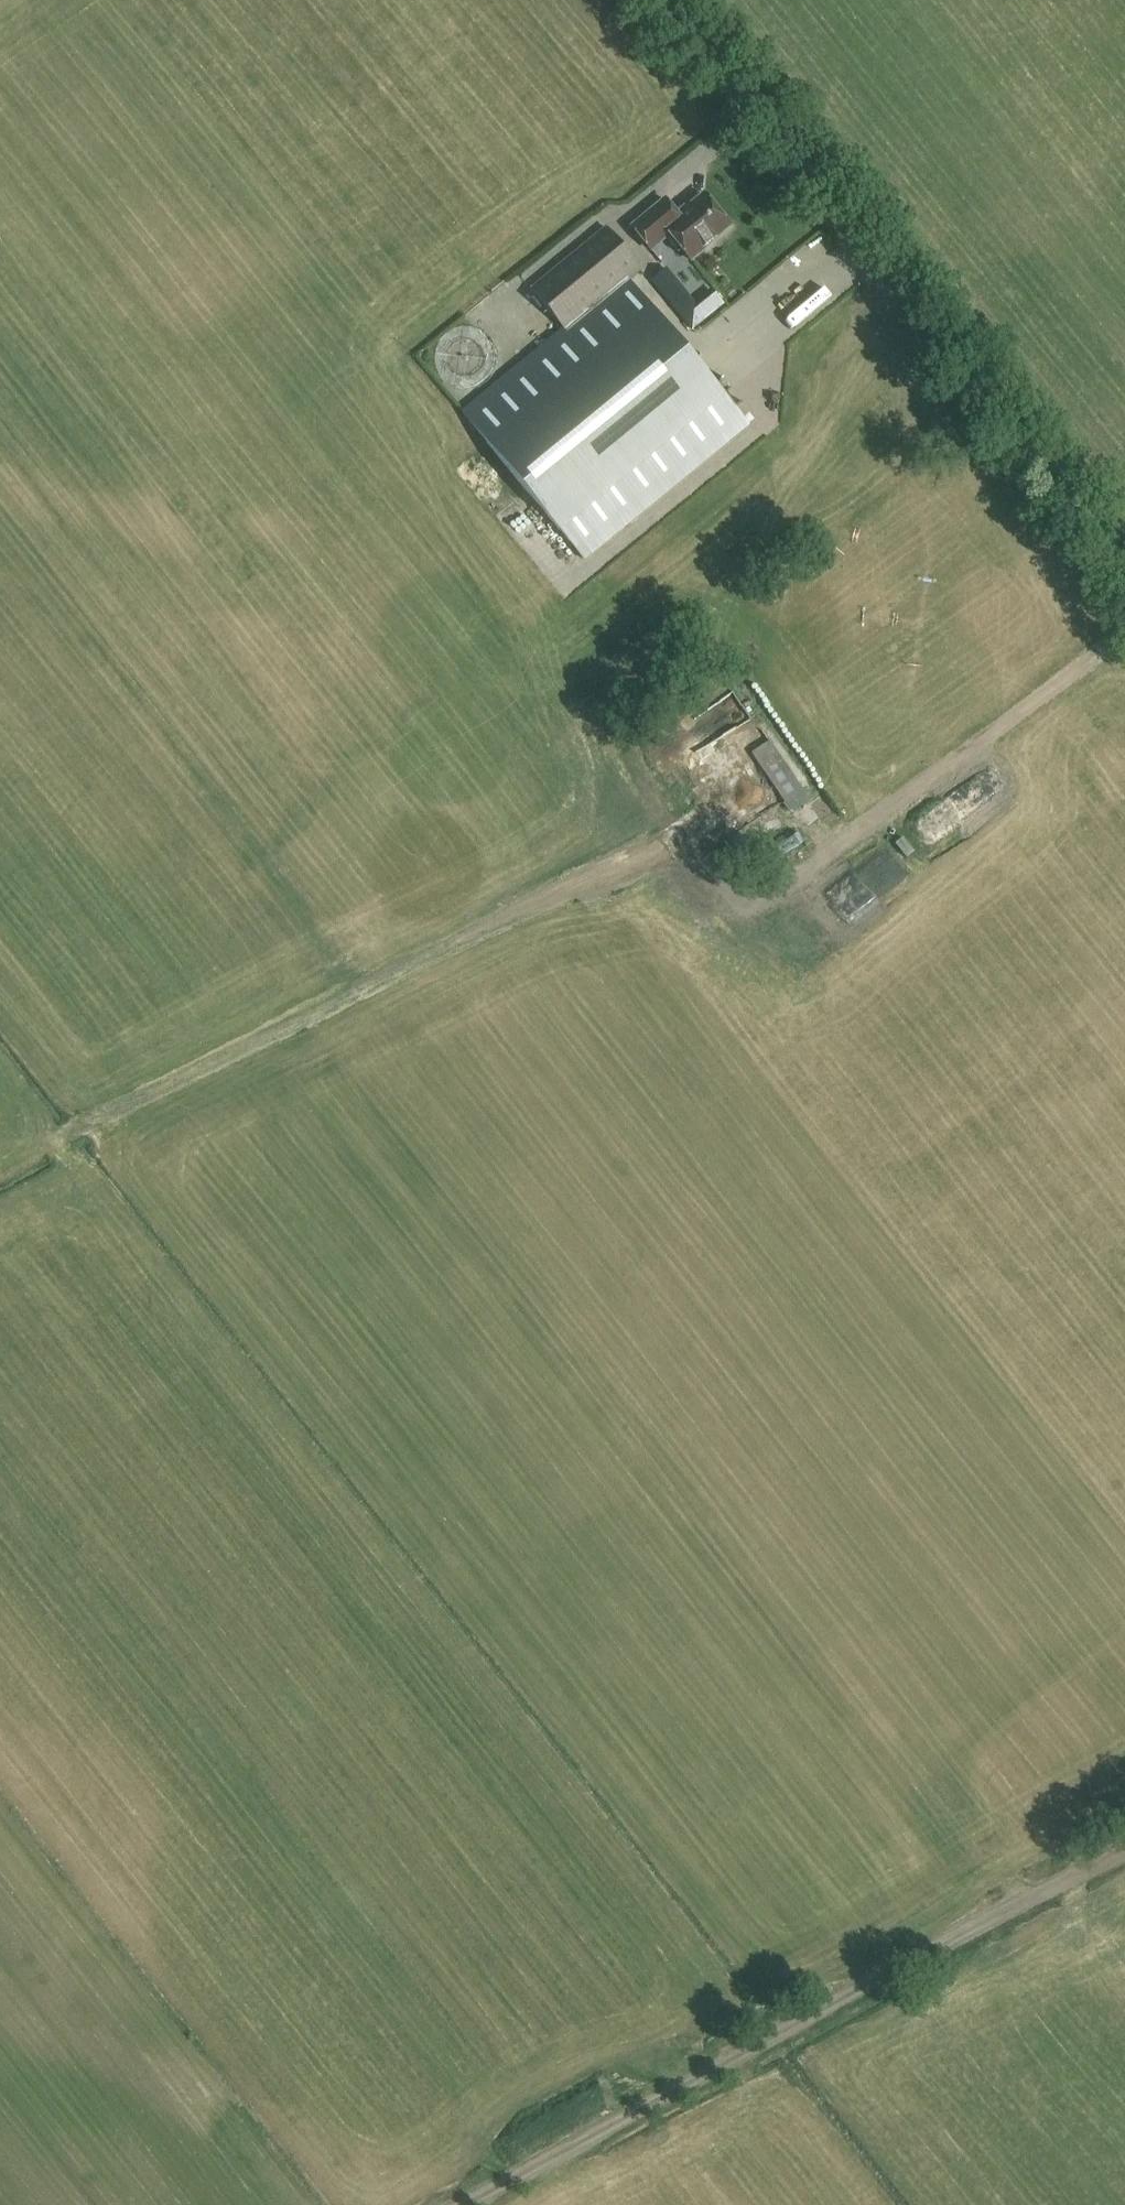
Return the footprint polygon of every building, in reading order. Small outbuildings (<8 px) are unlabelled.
[(730,225),(705,193),(679,214),(666,198),(633,224),(652,249),(670,235),(690,260),(706,247),(705,245),(730,225)] [(606,227),(532,289),(565,329),(640,268),(606,227)] [(671,485),(746,423),(627,279),(466,410),(583,558),(671,485)] [(802,792),(768,742),(751,754),(786,804),(783,805),(791,816),(812,802),(805,790),(802,792)] [(835,871),(815,885),(821,894),(841,880),(835,871)]
